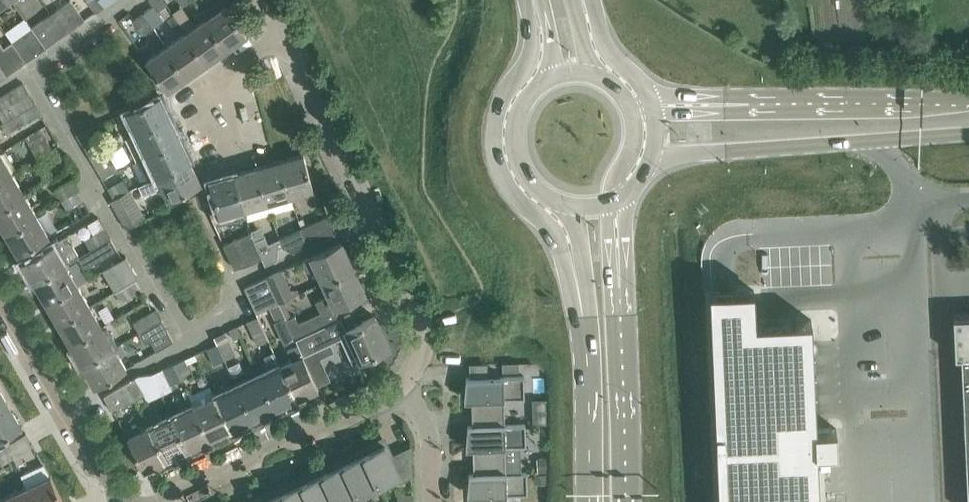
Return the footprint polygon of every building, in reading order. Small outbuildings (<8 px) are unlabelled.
[(86,19),(72,0),(69,0),(51,13),(65,33),(86,19)] [(101,0),(87,0),(96,12),(105,6),(101,0)] [(223,0),(217,0),(201,11),(206,19),(227,49),(247,35),(223,0)] [(153,6),(144,12),(154,27),(164,20),(158,11),(154,5),(153,6)] [(144,12),(133,19),(143,34),(154,27),(144,12)] [(46,47),(65,33),(51,13),(31,27),(46,47)] [(207,62),(227,49),(206,19),(186,32),(207,62)] [(46,47),(31,27),(12,41),(26,61),(46,47)] [(176,40),(166,46),(187,76),(207,62),(186,32),(176,40)] [(12,41),(3,47),(0,43),(0,65),(8,76),(8,75),(7,74),(26,61),(12,41)] [(167,90),(187,76),(166,46),(146,60),(167,90)] [(35,103),(24,83),(0,96),(0,116),(3,121),(35,103)] [(137,133),(170,117),(160,95),(126,111),(137,133)] [(7,134),(41,113),(35,103),(3,121),(0,123),(7,134)] [(147,155),(181,140),(170,117),(137,133),(147,155)] [(105,147),(93,127),(93,126),(76,134),(88,154),(105,147)] [(37,158),(53,149),(47,139),(31,148),(37,158)] [(158,177),(191,162),(181,140),(147,155),(158,177)] [(53,149),(37,158),(43,168),(61,158),(55,147),(53,149)] [(100,175),(118,168),(105,147),(88,154),(100,175)] [(13,173),(1,152),(0,153),(0,181),(13,173)] [(314,189),(304,154),(280,161),(290,196),(314,189)] [(267,203),(290,196),(280,161),(257,167),(267,203)] [(168,199),(196,186),(201,183),(191,162),(158,177),(138,185),(143,195),(162,187),(168,199)] [(244,209),(267,203),(257,167),(234,174),(244,209)] [(25,194),(13,173),(0,181),(0,209),(25,194)] [(220,216),(244,209),(234,174),(210,181),(220,216)] [(80,189),(74,179),(73,178),(55,188),(62,200),(78,190),(80,189)] [(124,178),(107,188),(114,198),(130,189),(124,178)] [(126,228),(147,217),(130,189),(114,198),(110,200),(126,228)] [(78,190),(62,200),(68,210),(83,201),(78,190)] [(37,215),(25,194),(0,209),(0,224),(6,233),(37,215)] [(50,236),(49,235),(37,215),(6,233),(18,254),(50,236)] [(336,232),(330,218),(329,215),(310,224),(306,225),(303,218),(298,219),(302,227),(301,228),(309,244),(336,232)] [(90,249),(111,238),(105,227),(104,228),(98,217),(88,223),(94,233),(84,239),(90,249)] [(294,231),(279,238),(283,246),(293,252),(309,244),(301,228),(294,231)] [(251,231),(224,244),(235,267),(247,264),(262,257),(255,241),(251,231)] [(78,257),(80,255),(67,235),(22,261),(34,283),(66,264),(78,257)] [(265,236),(264,236),(255,241),(262,257),(265,264),(278,258),(278,247),(275,240),(269,243),(265,236)] [(80,255),(78,257),(84,268),(117,249),(111,238),(90,249),(80,255)] [(324,282),(353,269),(341,243),(304,260),(309,271),(317,266),(324,282)] [(103,270),(115,291),(135,280),(139,277),(126,256),(103,270)] [(46,303),(78,285),(66,264),(34,283),(46,303)] [(279,303),(284,300),(300,292),(299,288),(292,291),(282,269),(267,276),(279,303)] [(295,315),(286,319),(296,339),(336,320),(331,309),(336,307),(365,293),(353,269),(324,282),(330,294),(315,301),(321,312),(299,323),(295,315)] [(267,276),(244,286),(256,313),(257,312),(270,307),(276,320),(285,316),(279,303),(267,276)] [(135,280),(115,291),(121,302),(129,296),(141,290),(135,280)] [(59,324),(90,306),(78,285),(46,303),(59,324)] [(709,292),(719,501),(820,501),(818,461),(839,460),(838,440),(817,441),(812,319),(756,322),(755,290),(709,292)] [(71,345),(102,326),(90,306),(59,324),(71,345)] [(139,333),(162,319),(156,309),(153,311),(132,321),(139,333)] [(356,325),(351,313),(336,320),(296,339),(298,343),(303,356),(341,338),(353,364),(361,360),(367,357),(378,352),(390,347),(375,316),(356,325)] [(246,320),(247,321),(257,344),(269,339),(258,315),(246,320)] [(953,316),(955,356),(961,355),(967,501),(968,501),(968,315),(953,316)] [(276,320),(273,321),(284,344),(296,339),(286,319),(285,316),(276,320)] [(150,340),(157,351),(174,341),(167,330),(168,329),(162,319),(139,333),(145,343),(150,340)] [(83,365),(114,347),(102,326),(71,345),(83,365)] [(234,339),(241,336),(237,326),(230,329),(234,339)] [(236,354),(226,331),(225,331),(214,336),(217,343),(225,360),(236,354)] [(127,368),(120,356),(127,352),(122,343),(114,347),(83,365),(95,387),(127,368)] [(214,364),(225,360),(217,343),(206,348),(214,364)] [(319,388),(303,356),(298,343),(287,348),(292,360),(281,365),(296,398),(319,388)] [(296,398),(281,365),(274,351),(264,356),(271,370),(258,376),(274,409),(296,398)] [(378,352),(367,357),(375,376),(386,370),(378,352)] [(185,357),(173,363),(181,379),(193,374),(190,367),(185,357)] [(181,379),(173,363),(152,373),(162,394),(172,389),(170,385),(176,382),(181,379)] [(252,419),(274,409),(258,376),(237,386),(252,419)] [(472,425),(505,424),(504,398),(525,398),(524,376),(467,378),(465,400),(472,399),(472,425)] [(135,377),(125,383),(134,399),(144,393),(135,377)] [(113,411),(134,399),(125,383),(104,395),(113,411)] [(231,429),(252,419),(237,386),(215,396),(231,429)] [(9,403),(0,388),(0,409),(9,403)] [(209,439),(231,429),(215,396),(194,406),(209,439)] [(546,400),(533,400),(534,423),(547,423),(546,400)] [(22,426),(9,403),(0,409),(0,439),(22,426)] [(188,449),(209,439),(194,406),(172,416),(188,449)] [(166,459),(188,449),(172,416),(151,426),(166,459)] [(474,473),(507,472),(506,446),(526,446),(526,424),(505,424),(472,425),(468,426),(466,448),(473,447),(474,473)] [(143,470),(166,459),(151,426),(128,436),(143,470)] [(12,458),(33,445),(26,433),(6,445),(12,458)] [(411,447),(406,449),(391,456),(383,438),(361,447),(378,484),(398,474),(401,480),(412,475),(411,447)] [(12,458),(6,445),(0,448),(0,459),(3,463),(12,458)] [(358,493),(378,484),(361,447),(341,457),(358,493)] [(358,493),(341,457),(320,467),(337,501),(339,501),(358,493)] [(547,457),(537,457),(538,471),(548,471),(547,457)] [(27,486),(34,501),(64,501),(45,463),(21,474),(27,486)] [(320,467),(299,476),(311,501),(337,501),(320,467)] [(507,494),(528,494),(527,472),(507,472),(474,473),(469,474),(467,496),(475,495),(475,501),(507,501),(507,494)] [(548,472),(535,473),(535,483),(549,482),(548,472)] [(299,476),(279,486),(286,501),(311,501),(299,476)] [(27,486),(3,498),(5,501),(34,501),(27,486)] [(279,486),(257,496),(260,501),(286,501),(279,486)]
